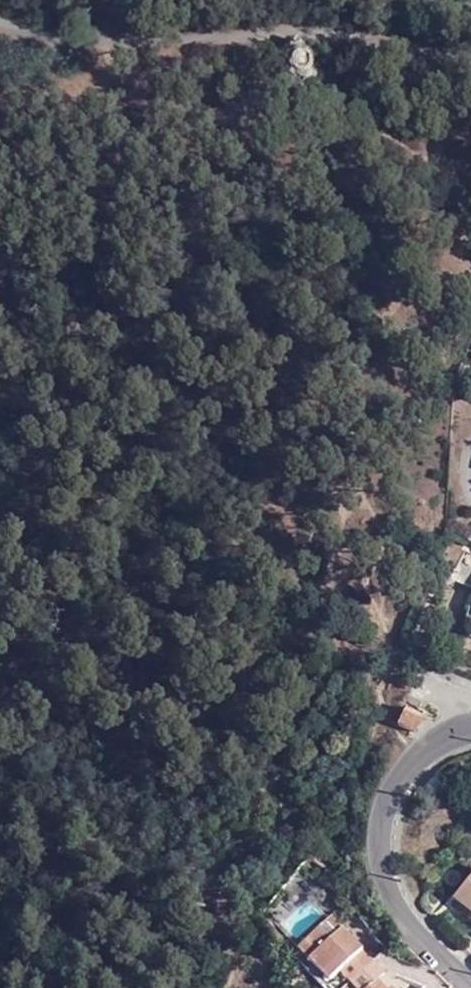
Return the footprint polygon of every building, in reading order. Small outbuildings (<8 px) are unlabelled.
[(470,590),(470,556),(468,555),(456,583),(470,590)] [(397,727),(412,733),(419,717),(404,710),(397,727)] [(470,913),(470,879),(454,899),(470,913)] [(377,983),(384,976),(331,920),(298,950),(312,965),(307,971),(323,987),(345,987),(351,982),(357,987),(382,987),(377,983)]
